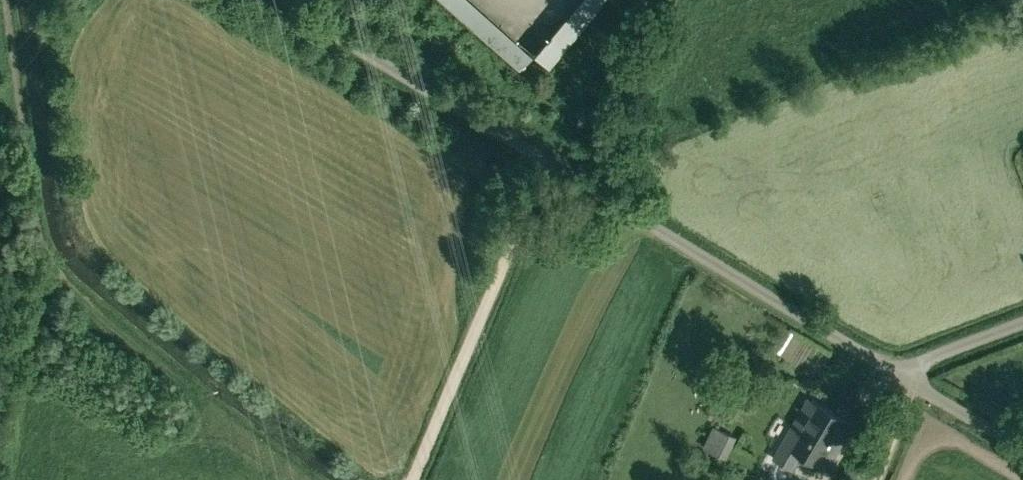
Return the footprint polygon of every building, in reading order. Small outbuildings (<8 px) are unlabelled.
[(784,440),(774,457),(795,470),(805,454),(824,465),(836,446),(838,448),(844,438),(842,436),(851,421),(814,399),(807,411),(803,408),(793,425),(784,440)] [(736,435),(715,425),(707,442),(727,452),(736,435)]
